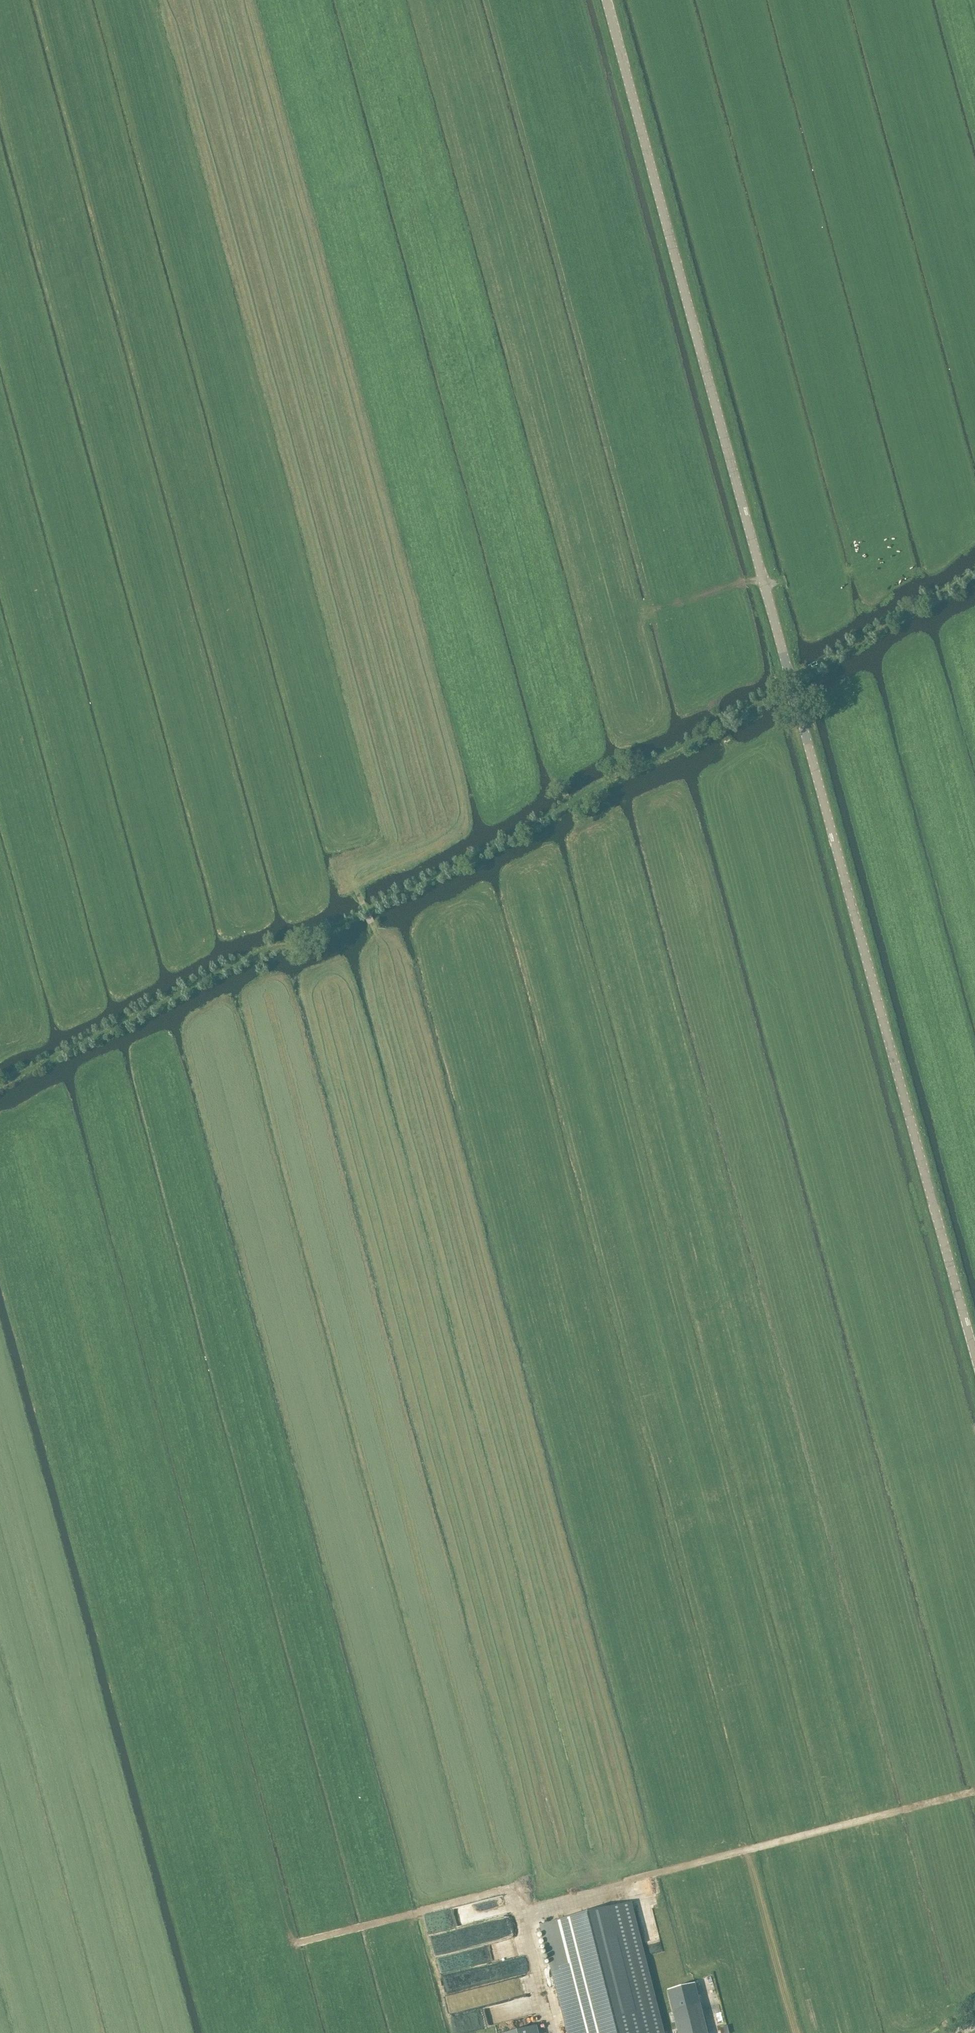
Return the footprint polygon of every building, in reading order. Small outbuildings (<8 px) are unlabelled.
[(569,2032),(662,2032),(629,1904),(542,1926),(569,2032)] [(678,2032),(707,2032),(695,1984),(668,1991),(678,2032)]
